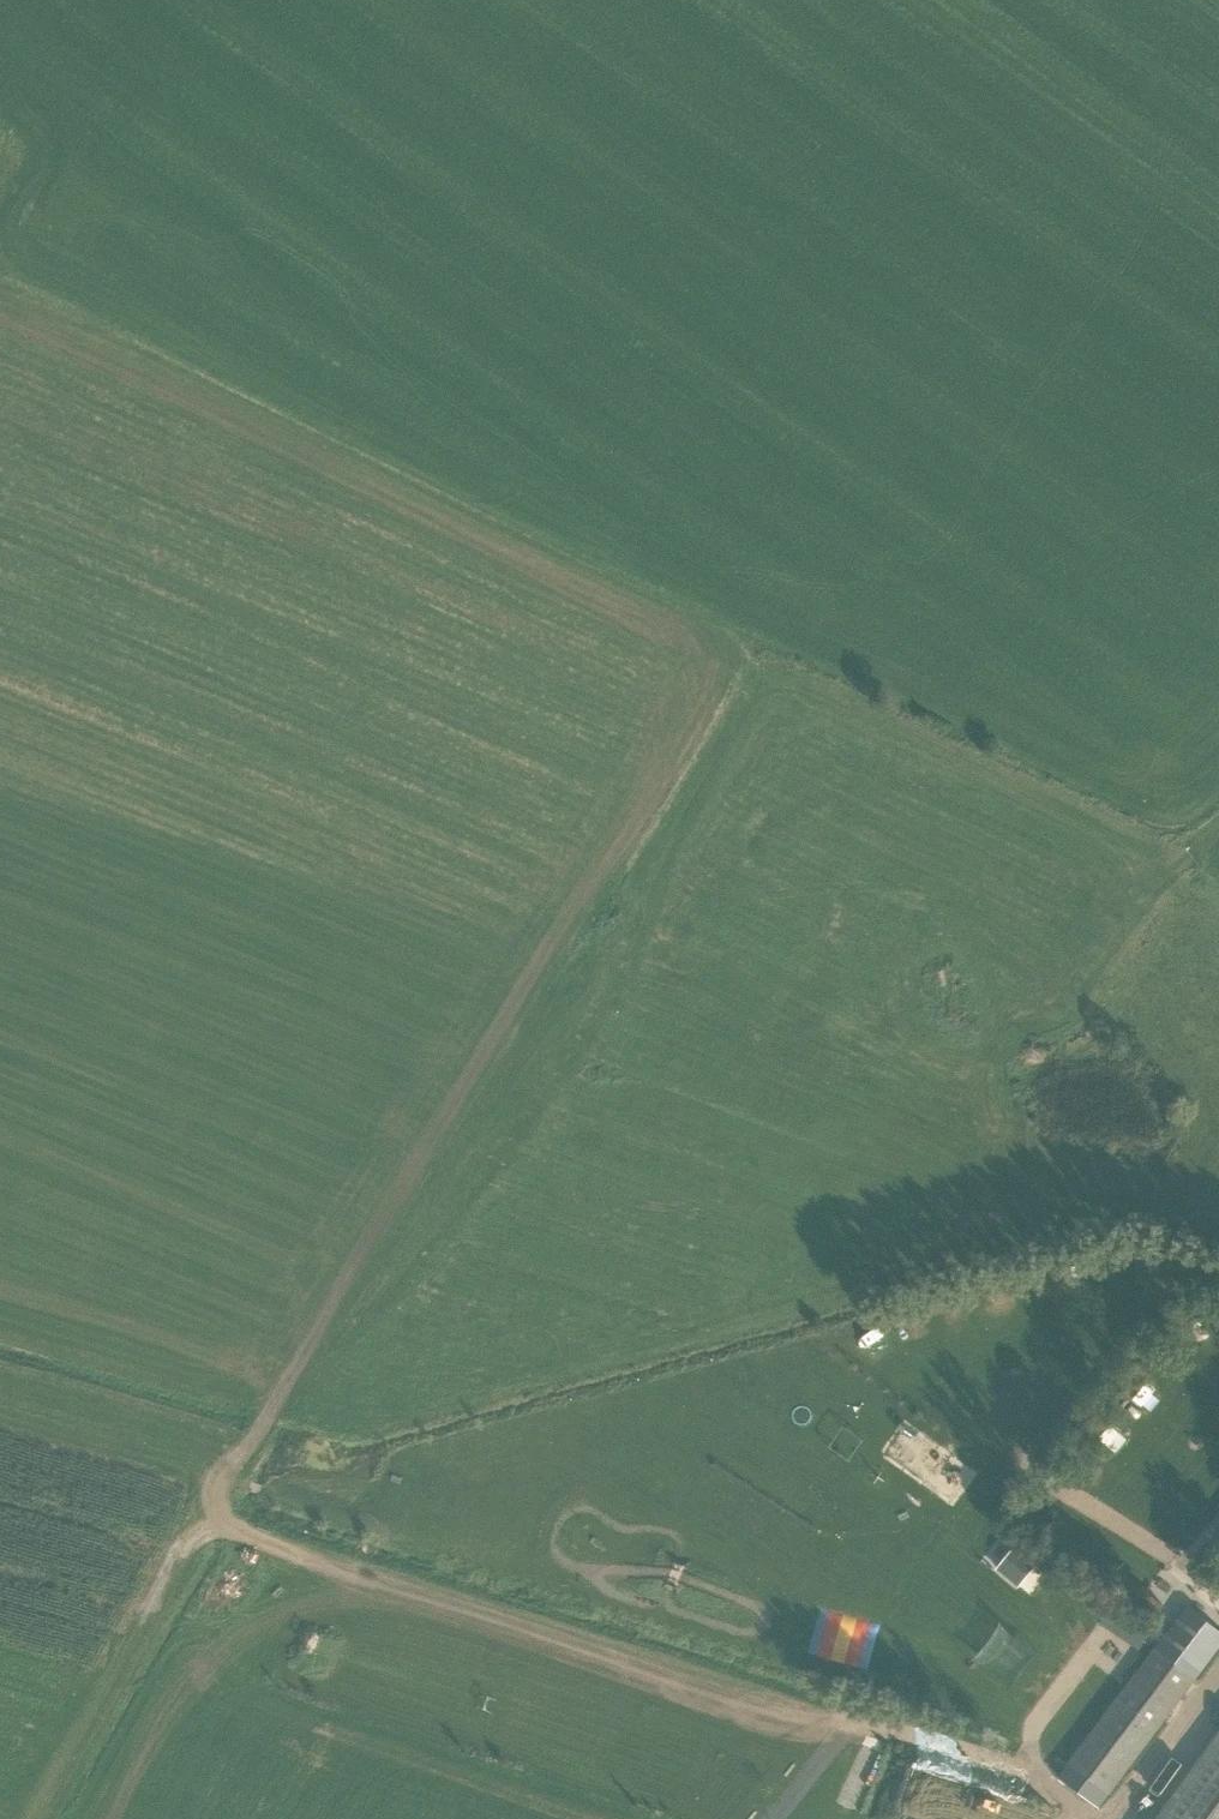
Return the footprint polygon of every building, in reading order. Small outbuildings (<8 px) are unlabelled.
[(1218,1546),(1218,1520),(1206,1535),(1218,1546)] [(1019,1588),(1038,1563),(1015,1546),(996,1571),(1019,1588)] [(1177,1661),(1202,1679),(1218,1656),(1218,1615),(1213,1611),(1177,1661)] [(1196,1679),(1155,1649),(1070,1766),(1110,1796),(1196,1679)] [(1156,1818),(1218,1818),(1218,1732),(1156,1818)] [(1021,1818),(1050,1818),(1053,1812),(1029,1801),(1021,1818)]
